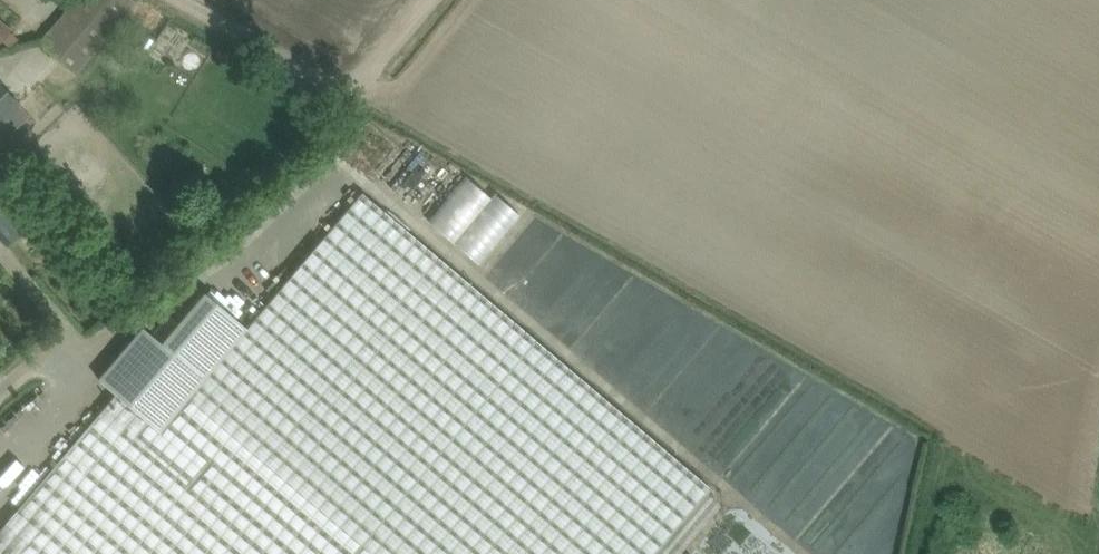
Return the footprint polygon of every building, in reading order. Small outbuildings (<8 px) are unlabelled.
[(42,45),(72,71),(134,0),(81,0),(42,45)] [(10,28),(0,19),(0,40),(10,28)] [(169,41),(186,52),(195,37),(178,26),(169,41)] [(19,126),(6,112),(17,103),(0,84),(0,143),(19,126)] [(7,246),(36,219),(0,180),(0,239),(7,246)] [(611,373),(653,321),(482,185),(462,210),(461,208),(439,236),(611,373)] [(709,488),(361,192),(157,432),(113,393),(68,446),(46,474),(0,529),(0,553),(652,553),(709,488)] [(247,326),(203,289),(160,339),(143,325),(96,377),(157,431),(247,326)]
